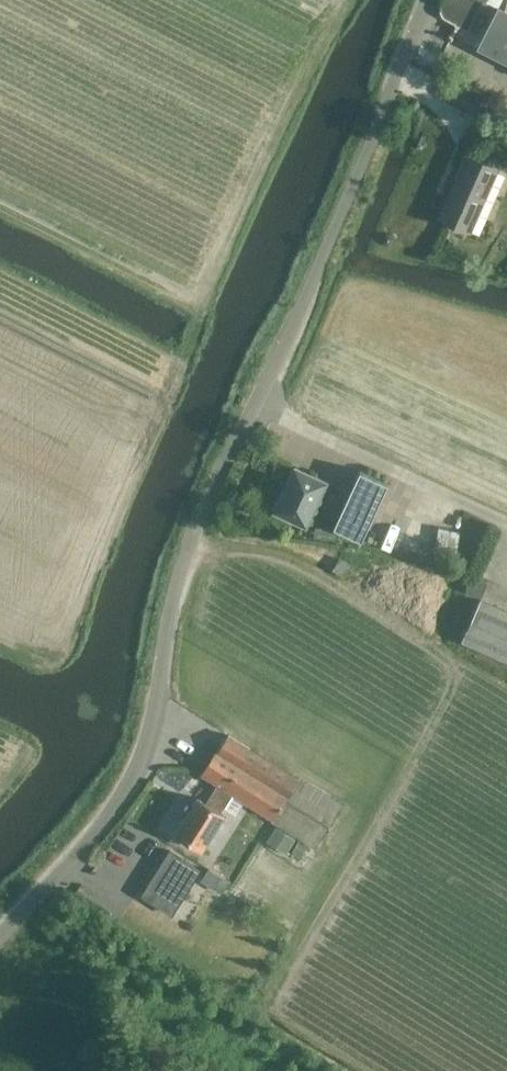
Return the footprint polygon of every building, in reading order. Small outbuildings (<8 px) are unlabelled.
[(479,45),(506,60),(506,0),(503,0),(500,7),(499,6),(479,45)] [(469,231),(497,168),(500,160),(484,153),(481,160),(467,154),(439,217),(469,231)] [(295,466),(275,509),(306,523),(325,480),(295,466)] [(333,526),(361,539),(388,482),(360,469),(333,526)] [(332,570),(343,576),(350,564),(339,558),(332,570)] [(459,640),(506,662),(506,613),(478,600),(459,640)] [(217,749),(201,774),(218,784),(209,799),(223,808),(232,793),(317,847),(343,807),(251,749),(227,732),(217,749)] [(223,808),(209,799),(207,802),(197,795),(175,832),(203,849),(225,813),(221,811),(223,808)] [(294,837),(277,826),(270,837),(287,848),(294,837)] [(196,868),(164,848),(135,895),(167,915),(196,868)] [(218,875),(209,869),(201,880),(211,886),(218,875)] [(108,1070),(133,1070),(115,1060),(108,1070)]
